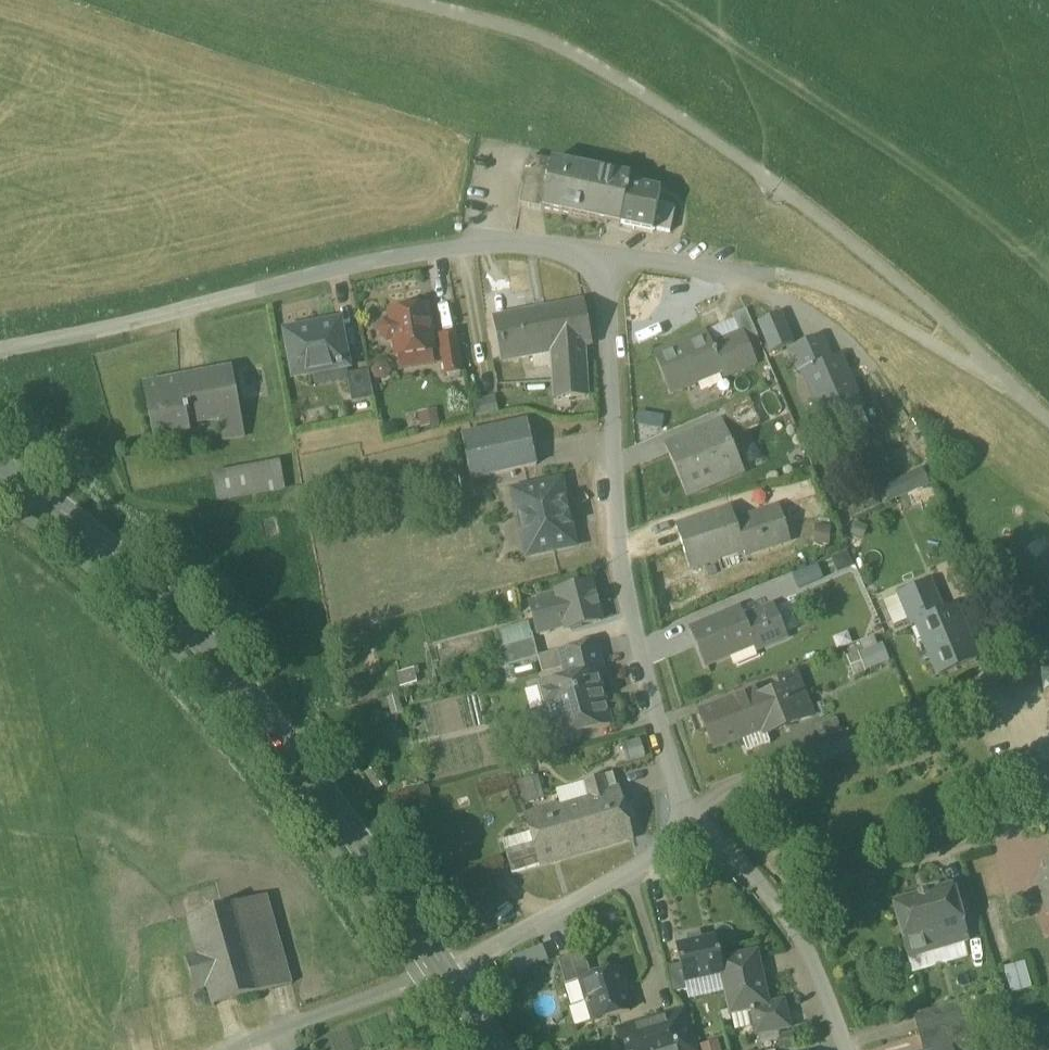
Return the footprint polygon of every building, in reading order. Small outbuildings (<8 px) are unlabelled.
[(552,164),(530,160),(520,207),(542,211),(552,164)] [(631,180),(552,163),(552,164),(542,211),(542,212),(621,229),(622,225),(628,191),(631,180)] [(660,198),(628,191),(622,225),(654,231),(659,206),(660,198)] [(676,210),(659,206),(654,231),(670,235),(676,210)] [(583,303),(495,320),(503,363),(556,354),(557,366),(555,366),(557,400),(586,398),(583,349),(592,347),(583,303)] [(427,310),(390,315),(392,326),(385,327),(381,332),(382,339),(388,343),(394,342),(397,358),(434,352),(427,310)] [(747,313),(733,319),(735,323),(740,336),(743,334),(752,354),(763,349),(747,313)] [(781,316),(759,326),(771,356),(794,346),(781,316)] [(735,323),(706,335),(712,348),(740,336),(735,323)] [(339,325),(287,334),(295,377),(347,368),(339,325)] [(706,335),(654,357),(671,396),(721,375),(724,380),(757,366),(752,354),(743,334),(740,336),(712,348),(706,335)] [(455,336),(440,338),(446,377),(461,374),(455,336)] [(820,340),(789,353),(801,379),(805,378),(804,376),(831,364),(820,340)] [(831,364),(804,376),(805,378),(826,426),(837,421),(844,438),(868,427),(861,411),(862,410),(840,360),(831,364)] [(232,370),(144,386),(154,441),(175,437),(174,430),(219,422),(223,442),(245,438),(232,370)] [(369,373),(347,377),(353,405),(374,400),(369,373)] [(477,416),(498,414),(497,398),(475,400),(477,416)] [(749,399),(723,410),(735,438),(761,427),(749,399)] [(527,424),(463,438),(472,481),(537,467),(527,424)] [(722,425),(666,448),(687,498),(743,474),(722,425)] [(281,466),(250,472),(255,496),(285,491),(281,466)] [(250,472),(214,479),(218,503),(255,496),(250,472)] [(815,474),(792,483),(808,527),(831,519),(815,474)] [(919,474),(884,489),(889,500),(924,485),(919,474)] [(561,484),(514,494),(528,557),(575,547),(561,484)] [(779,510),(766,514),(777,546),(790,542),(779,510)] [(731,511),(676,529),(690,570),(743,553),(745,557),(777,546),(766,514),(735,524),(731,511)] [(930,584),(899,596),(899,598),(904,611),(935,598),(930,584)] [(591,585),(557,594),(558,599),(566,626),(567,631),(601,622),(597,608),(598,608),(595,599),(591,585)] [(803,596),(774,608),(787,638),(788,641),(812,631),(802,608),(808,606),(803,596)] [(899,598),(884,605),(894,628),(909,622),(904,611),(899,598)] [(935,598),(904,611),(909,622),(912,628),(916,626),(937,678),(977,662),(955,609),(942,614),(935,598)] [(558,599),(530,606),(538,634),(566,626),(558,599)] [(774,608),(760,614),(773,644),(787,638),(774,608)] [(740,611),(690,632),(705,668),(754,647),(756,651),(773,644),(760,614),(744,621),(740,611)] [(534,640),(503,649),(508,668),(538,659),(534,640)] [(888,663),(879,641),(846,656),(855,677),(888,663)] [(598,642),(560,652),(567,680),(596,673),(598,679),(606,677),(598,642)] [(414,670),(398,673),(401,688),(417,684),(414,670)] [(567,680),(539,688),(545,712),(549,711),(557,741),(611,727),(598,679),(596,673),(567,680)] [(796,676),(780,682),(784,693),(785,693),(797,724),(812,718),(796,676)] [(751,695),(701,715),(715,751),(742,740),(764,732),(766,736),(767,736),(797,724),(785,693),(784,693),(755,705),(751,695)] [(816,728),(821,740),(846,731),(841,719),(816,728)] [(764,732),(742,740),(747,754),(770,745),(767,736),(766,736),(764,732)] [(618,743),(622,761),(646,756),(641,738),(618,743)] [(589,800),(526,819),(530,834),(536,852),(541,866),(632,840),(619,792),(609,795),(604,778),(584,783),(589,800)] [(532,779),(519,783),(525,806),(538,802),(532,779)] [(530,834),(503,842),(508,860),(536,852),(530,834)] [(536,852),(508,860),(513,875),(541,866),(536,852)] [(1041,867),(1043,876),(1035,878),(1046,918),(1048,917),(1048,865),(1041,867)] [(952,889),(894,905),(909,959),(967,942),(952,889)] [(267,897),(187,920),(197,956),(186,959),(196,994),(208,990),(213,1009),(293,986),(267,897)] [(702,941),(689,944),(689,946),(677,949),(681,967),(685,984),(723,975),(724,975),(721,962),(719,955),(718,955),(715,941),(702,943),(702,941)] [(513,957),(517,971),(548,962),(544,947),(513,957)] [(585,954),(559,962),(566,988),(578,984),(592,979),(585,954)] [(752,955),(721,962),(724,975),(723,975),(731,1015),(750,1011),(768,1007),(767,1006),(764,990),(758,991),(753,970),(755,970),(752,955)] [(1026,963),(1005,968),(1011,994),(1032,989),(1026,963)] [(681,967),(667,970),(673,996),(687,993),(685,984),(681,967)] [(592,979),(578,984),(585,1004),(572,1008),(578,1028),(630,1013),(618,972),(592,979)] [(784,1002),(767,1006),(768,1007),(750,1011),(756,1037),(790,1030),(784,1002)] [(966,1002),(913,1017),(918,1034),(970,1020),(966,1002)] [(620,1033),(625,1049),(693,1049),(682,1015),(620,1033)] [(918,1034),(922,1049),(958,1049),(976,1045),(970,1020),(918,1034)] [(700,1047),(701,1049),(721,1049),(718,1040),(700,1047)]
